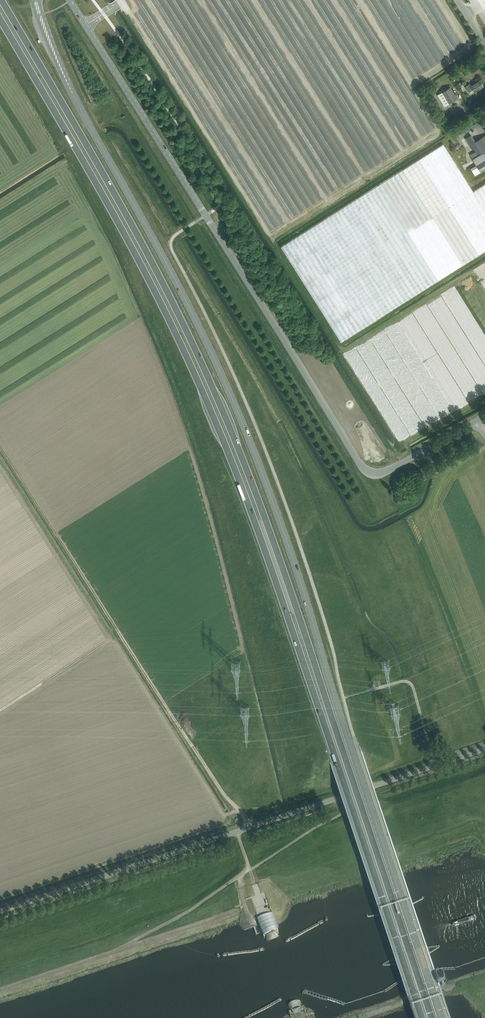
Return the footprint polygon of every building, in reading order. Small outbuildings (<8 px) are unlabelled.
[(474,92),(483,86),(480,80),(471,85),(470,83),(465,86),(468,92),(472,90),(474,92)] [(442,92),(449,103),(457,98),(450,87),(442,92)] [(449,103),(442,92),(438,95),(445,106),(449,103)] [(480,123),(482,122),(480,117),(477,119),(477,118),(461,128),(465,134),(480,124),(480,123)] [(465,148),(474,142),(470,135),(461,141),(465,148)] [(474,142),(465,148),(473,159),(476,165),(477,165),(481,171),(484,169),(484,135),(474,142)] [(281,247),(341,342),(368,324),(484,250),(484,184),(473,191),(443,144),(308,230),(281,247)] [(272,914),(270,914),(265,916),(261,917),(259,918),(258,918),(257,918),(257,919),(258,922),(260,926),(259,926),(261,929),(260,929),(262,932),(261,932),(263,935),(264,935),(265,938),(265,940),(266,941),(267,941),(268,941),(269,941),(271,941),(272,941),(273,940),(275,940),(276,939),(278,938),(279,937),(279,936),(279,935),(278,933),(279,933),(278,930),(278,927),(277,927),(277,925),(277,923),(276,924),(276,921),(275,920),(274,917),(273,913),(272,914)] [(288,1005),(288,1006),(289,1008),(288,1008),(289,1011),(290,1015),(305,1010),(304,1007),(302,1003),(302,1001),(301,1000),(300,1000),(298,1000),(297,1000),(295,1000),(293,1001),(291,1002),(290,1002),(288,1004),(288,1005)]
